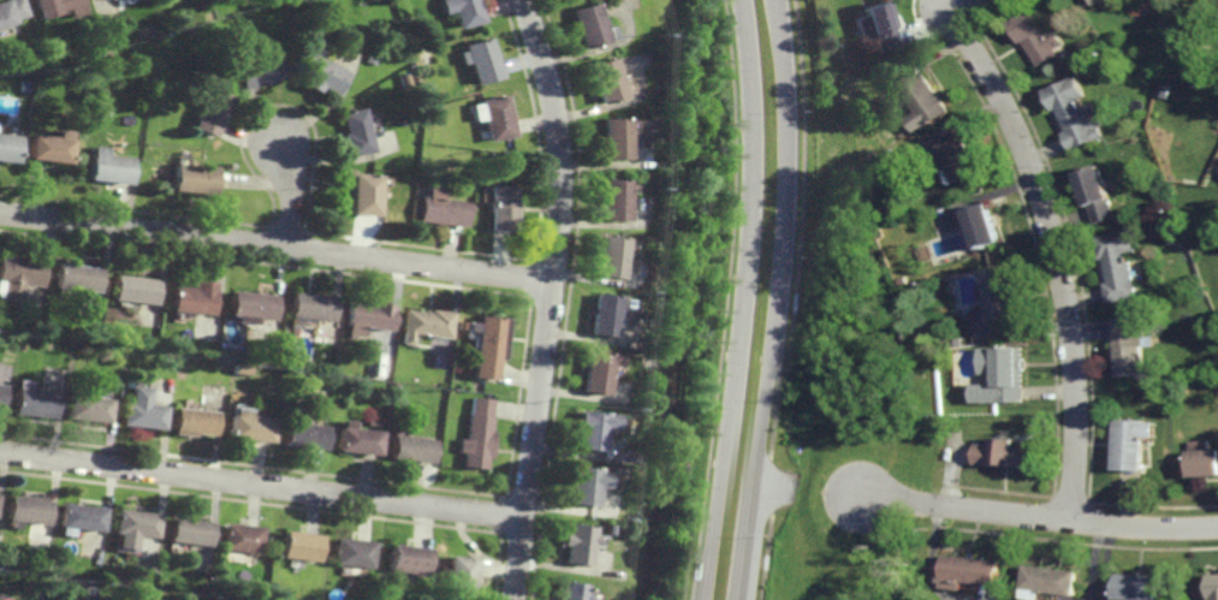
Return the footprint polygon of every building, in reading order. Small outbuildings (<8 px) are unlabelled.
[(0,1),(3,0),(25,0),(29,16),(14,20),(16,24),(0,29),(0,1)] [(41,19),(35,0),(84,0),(88,13),(72,18),(70,10),(41,19)] [(444,13),(440,0),(476,0),(482,22),(458,28),(453,11),(444,13)] [(1205,1),(1200,0),(1217,0),(1217,17),(1201,8),(1205,1)] [(896,29),(891,30),(897,47),(877,54),(872,37),(868,38),(867,38),(861,18),(862,18),(860,10),(886,1),(896,29)] [(578,48),(569,10),(593,4),(604,42),(578,48)] [(1046,34),(1054,30),(1067,53),(1058,58),(1057,55),(1036,67),(1024,43),(1022,44),(1010,24),(1034,11),(1046,34)] [(206,20),(203,13),(210,12),(212,18),(206,20)] [(475,84),(464,44),(489,37),(500,77),(475,84)] [(267,59),(274,58),(280,79),(240,90),(234,67),(254,61),(251,52),(265,48),(267,59)] [(372,64),(362,60),(366,52),(375,55),(372,64)] [(333,95),(319,88),(316,93),(299,84),(303,78),(295,75),(307,53),(345,73),(333,95)] [(596,105),(584,65),(610,58),(622,97),(596,105)] [(826,95),(816,76),(828,70),(838,89),(826,95)] [(927,130),(899,89),(925,73),(951,114),(927,130)] [(1083,109),(1093,106),(1101,125),(1099,126),(1104,138),(1070,153),(1063,135),(1067,132),(1057,111),(1052,113),(1044,91),(1077,77),(1086,97),(1080,100),(1083,109)] [(20,91),(20,81),(30,81),(30,91),(20,91)] [(225,118),(224,117),(214,137),(194,127),(210,89),(233,99),(225,118)] [(512,137),(487,142),(482,119),(474,121),(471,103),(479,102),(479,100),(505,95),(512,137)] [(345,158),(340,135),(344,133),(339,112),(362,107),(372,152),(345,158)] [(625,160),(600,161),(600,139),(598,139),(598,133),(600,133),(600,119),(624,118),(625,160)] [(641,129),(641,119),(653,119),(653,129),(641,129)] [(953,186),(953,185),(949,188),(943,173),(947,171),(934,142),(959,131),(979,176),(953,186)] [(18,164),(0,161),(0,135),(22,137),(18,164)] [(72,141),(73,139),(75,141),(71,165),(31,160),(35,135),(59,138),(59,139),(72,141)] [(107,156),(133,159),(130,185),(90,180),(93,154),(95,154),(95,147),(107,148),(107,156)] [(201,166),(216,167),(214,196),(173,191),(176,164),(201,166)] [(1110,215),(1092,221),(1089,214),(1092,213),(1091,209),(1089,210),(1077,176),(1101,168),(1112,202),(1106,204),(1110,215)] [(376,216),(350,215),(353,173),(380,176),(376,216)] [(599,220),(600,180),(624,179),(624,220),(599,220)] [(513,185),(513,203),(516,203),(516,213),(512,213),(512,230),(488,230),(489,184),(513,185)] [(441,200),(464,202),(464,203),(469,204),(468,212),(463,210),(461,226),(416,220),(420,197),(426,197),(427,185),(442,186),(441,200)] [(1002,245),(986,251),(985,245),(981,246),(981,245),(975,246),(967,214),(990,207),(1002,245)] [(1136,295),(1105,302),(1101,281),(1106,280),(1103,256),(1097,257),(1092,236),(1129,227),(1134,250),(1127,251),(1136,295)] [(618,277),(593,274),(598,233),(623,236),(618,277)] [(18,299),(0,297),(0,280),(0,256),(6,257),(6,256),(35,260),(34,261),(42,262),(38,286),(20,284),(18,299)] [(96,291),(54,287),(57,263),(99,267),(96,291)] [(1011,315),(1006,316),(1006,314),(998,315),(998,317),(994,319),(988,277),(993,277),(993,274),(1005,273),(1011,315)] [(153,303),(112,298),(114,274),(155,279),(153,303)] [(210,314),(170,310),(171,285),(191,287),(191,279),(213,281),(210,314)] [(267,319),(248,316),(246,322),(233,321),(233,315),(227,314),(230,290),(269,293),(267,319)] [(326,320),(284,315),(286,291),(328,295),(326,320)] [(612,335),(587,332),(592,291),(617,295),(612,335)] [(387,329),(361,327),(361,325),(356,325),(353,335),(343,333),(344,323),(341,323),(345,302),(369,305),(369,302),(390,304),(387,329)] [(445,337),(409,333),(408,344),(399,343),(403,310),(426,313),(426,309),(447,311),(445,337)] [(500,358),(494,357),(492,379),(469,376),(475,332),(470,331),(471,323),(476,323),(477,315),(505,319),(500,358)] [(1135,333),(1141,333),(1145,373),(1113,375),(1110,316),(1134,315),(1135,333)] [(172,347),(168,346),(167,345),(166,341),(167,339),(170,337),(172,335),(176,337),(178,339),(178,343),(176,346),(172,347)] [(46,350),(36,349),(37,339),(47,339),(46,350)] [(1014,356),(1020,356),(1021,399),(997,400),(996,345),(1005,344),(1014,344),(1014,356)] [(604,393),(578,390),(584,350),(610,354),(604,393)] [(50,417),(10,412),(14,379),(28,380),(26,388),(54,392),(50,417)] [(145,403),(162,405),(160,428),(118,424),(120,400),(127,402),(129,386),(148,387),(145,403)] [(106,422),(65,417),(67,393),(108,398),(106,422)] [(488,416),(489,416),(488,430),(491,430),(487,457),(483,457),(483,468),(459,465),(462,452),(454,451),(457,438),(463,438),(465,414),(468,414),(470,397),(489,399),(488,416)] [(246,416),(269,418),(267,441),(227,436),(230,414),(232,414),(233,404),(248,406),(246,416)] [(212,435),(192,433),(192,435),(172,434),(174,408),(214,411),(212,435)] [(613,428),(602,427),(600,450),(574,446),(575,429),(574,429),(576,409),(614,412),(613,428)] [(1141,470),(1110,469),(1112,418),(1142,418),(1141,470)] [(321,448),(280,445),(283,422),(323,426),(321,448)] [(375,453),(334,450),(337,427),(378,430),(375,453)] [(428,462),(388,457),(391,434),(430,439),(428,462)] [(1028,444),(1027,468),(974,464),(976,441),(993,442),(994,436),(1005,435),(1015,438),(1015,442),(1028,444)] [(1187,450),(1217,448),(1217,475),(1188,476),(1187,450)] [(605,487),(595,486),(593,506),(566,503),(571,465),(598,469),(598,471),(606,473),(605,487)] [(40,497),(40,499),(47,500),(44,524),(5,521),(7,497),(13,497),(14,494),(40,497)] [(100,531),(58,525),(60,503),(102,507),(100,531)] [(153,537),(135,535),(132,549),(114,547),(117,533),(111,533),(114,509),(156,513),(153,537)] [(207,546),(167,541),(170,517),(209,522),(207,546)] [(255,553),(220,549),(222,523),(257,527),(255,553)] [(592,545),(589,545),(587,565),(572,564),(572,563),(562,562),(565,523),(590,525),(589,534),(592,534),(592,545)] [(311,560),(277,556),(280,530),(315,535),(311,560)] [(367,568),(329,563),(332,537),(369,541),(367,568)] [(421,575),(385,570),(387,543),(423,548),(421,575)] [(1000,560),(998,584),(963,581),(962,590),(943,588),(943,582),(939,581),(940,566),(944,566),(945,554),(1000,560)] [(468,594),(441,592),(445,556),(471,558),(468,594)] [(36,570),(32,564),(40,559),(43,566),(36,570)] [(1073,595),(1040,592),(1039,599),(1023,599),(1024,589),(1023,589),(1027,565),(1076,571),(1073,595)] [(1207,574),(1217,573),(1217,598),(1210,599),(1207,574)] [(123,584),(108,583),(109,574),(124,575),(123,584)] [(1163,599),(1116,599),(1115,586),(1117,574),(1163,575),(1163,599)] [(584,593),(584,599),(554,599),(557,581),(582,584),(582,592),(584,593)] [(149,593),(148,599),(130,599),(131,592),(149,593)]
